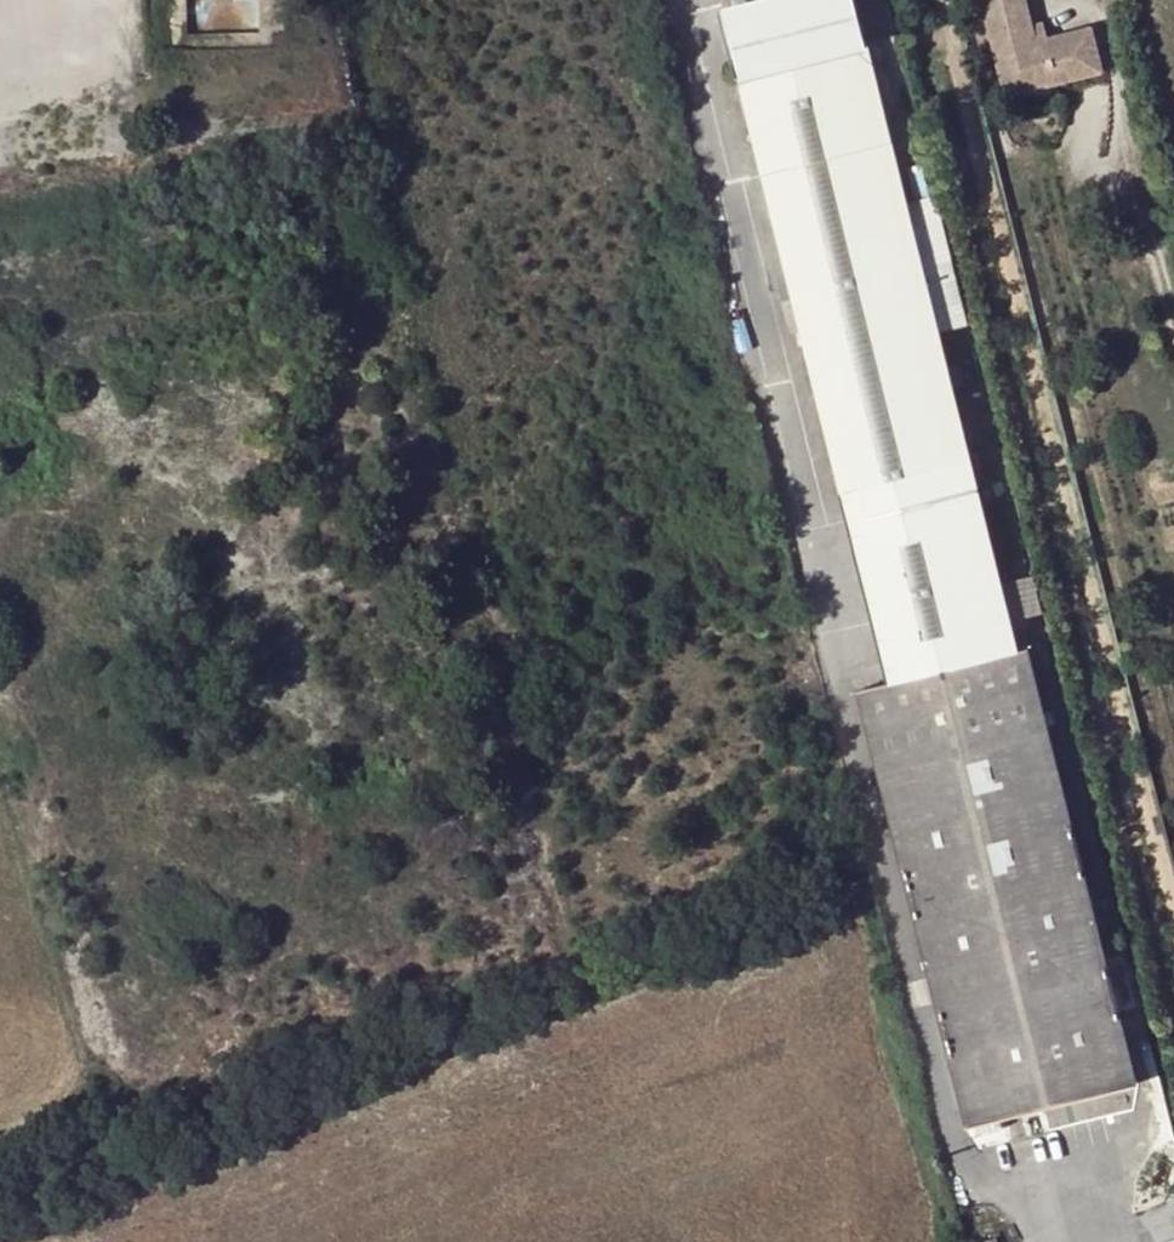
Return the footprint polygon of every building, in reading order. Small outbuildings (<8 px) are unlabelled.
[(891,146),(866,50),(854,53),(841,0),(791,0),(731,15),(744,66),(731,69),(759,178),(891,146)] [(1032,26),(1026,0),(982,0),(1006,96),(1101,73),(1102,69),(1092,29),(1090,27),(1047,38),(1036,41),(1032,26)] [(1042,23),(1032,26),(1036,41),(1047,38),(1042,23)] [(759,178),(890,685),(1019,652),(1011,620),(1001,583),(891,146),(759,178)] [(1001,583),(1011,620),(1042,614),(1032,576),(1001,583)] [(1019,652),(890,685),(859,693),(969,1124),(1136,1083),(1113,992),(1107,968),(1026,651),(1019,652)] [(1107,968),(1113,992),(1130,987),(1123,963),(1107,968)]
